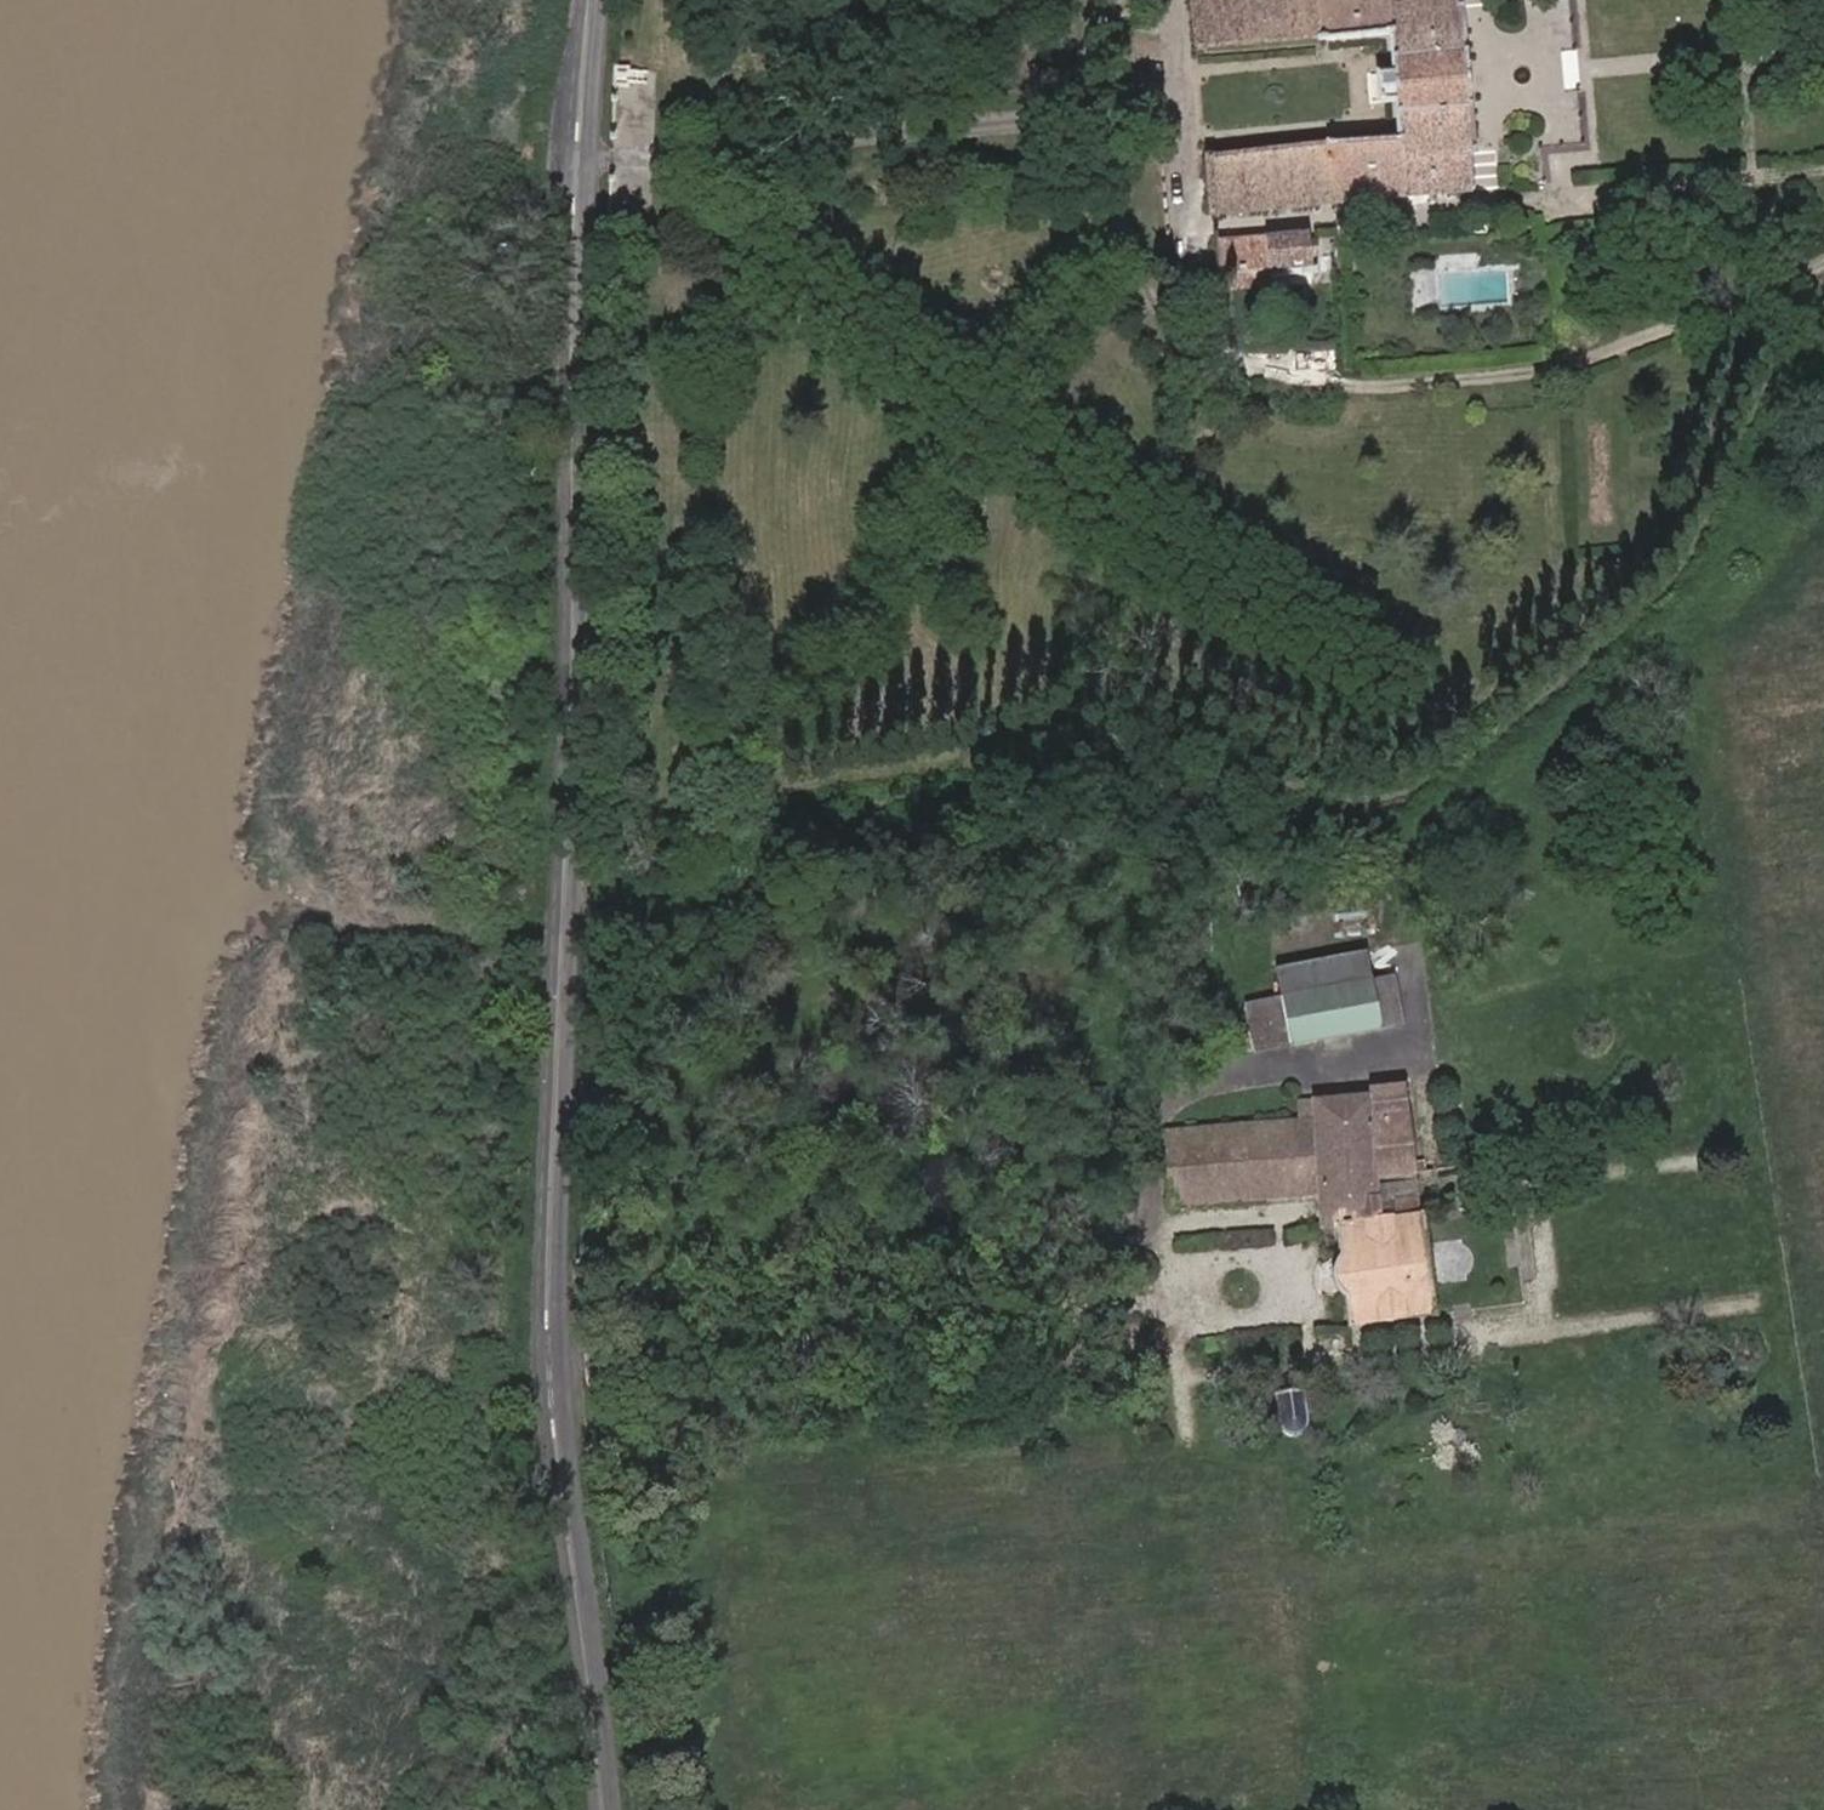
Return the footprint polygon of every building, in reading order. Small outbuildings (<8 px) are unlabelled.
[(1198,43),(1388,26),(1398,140),(1208,157),(1213,210),(1471,188),(1468,151),(1474,150),(1461,8),(1456,8),(1456,0),(1405,0),(1406,9),(1391,10),(1390,0),(1194,0),(1198,43)] [(1186,290),(1272,286),(1271,267),(1314,268),(1312,235),(1213,238),(1214,268),(1162,272),(1164,298),(1186,296),(1186,290)] [(1370,980),(1365,953),(1278,970),(1284,997),(1370,980)] [(1391,978),(1371,982),(1379,1026),(1400,1022),(1391,978)] [(1284,997),(1282,997),(1282,998),(1291,1043),(1291,1045),(1380,1028),(1379,1026),(1371,982),(1370,980),(1284,997)] [(1291,1043),(1282,998),(1248,1005),(1256,1049),(1291,1043)] [(1373,1092),(1372,1085),(1370,1068),(1340,1071),(1342,1095),(1373,1092)] [(1403,1082),(1372,1085),(1373,1092),(1342,1095),(1320,1098),(1323,1115),(1247,1121),(1171,1128),(1172,1209),(1320,1193),(1323,1226),(1339,1224),(1344,1252),(1338,1261),(1338,1276),(1350,1297),(1354,1328),(1439,1316),(1425,1213),(1417,1213),(1415,1194),(1394,1197),(1393,1215),(1380,1217),(1377,1186),(1415,1181),(1403,1082)] [(1291,1436),(1306,1434),(1312,1419),(1310,1387),(1277,1389),(1280,1422),(1291,1436)]
